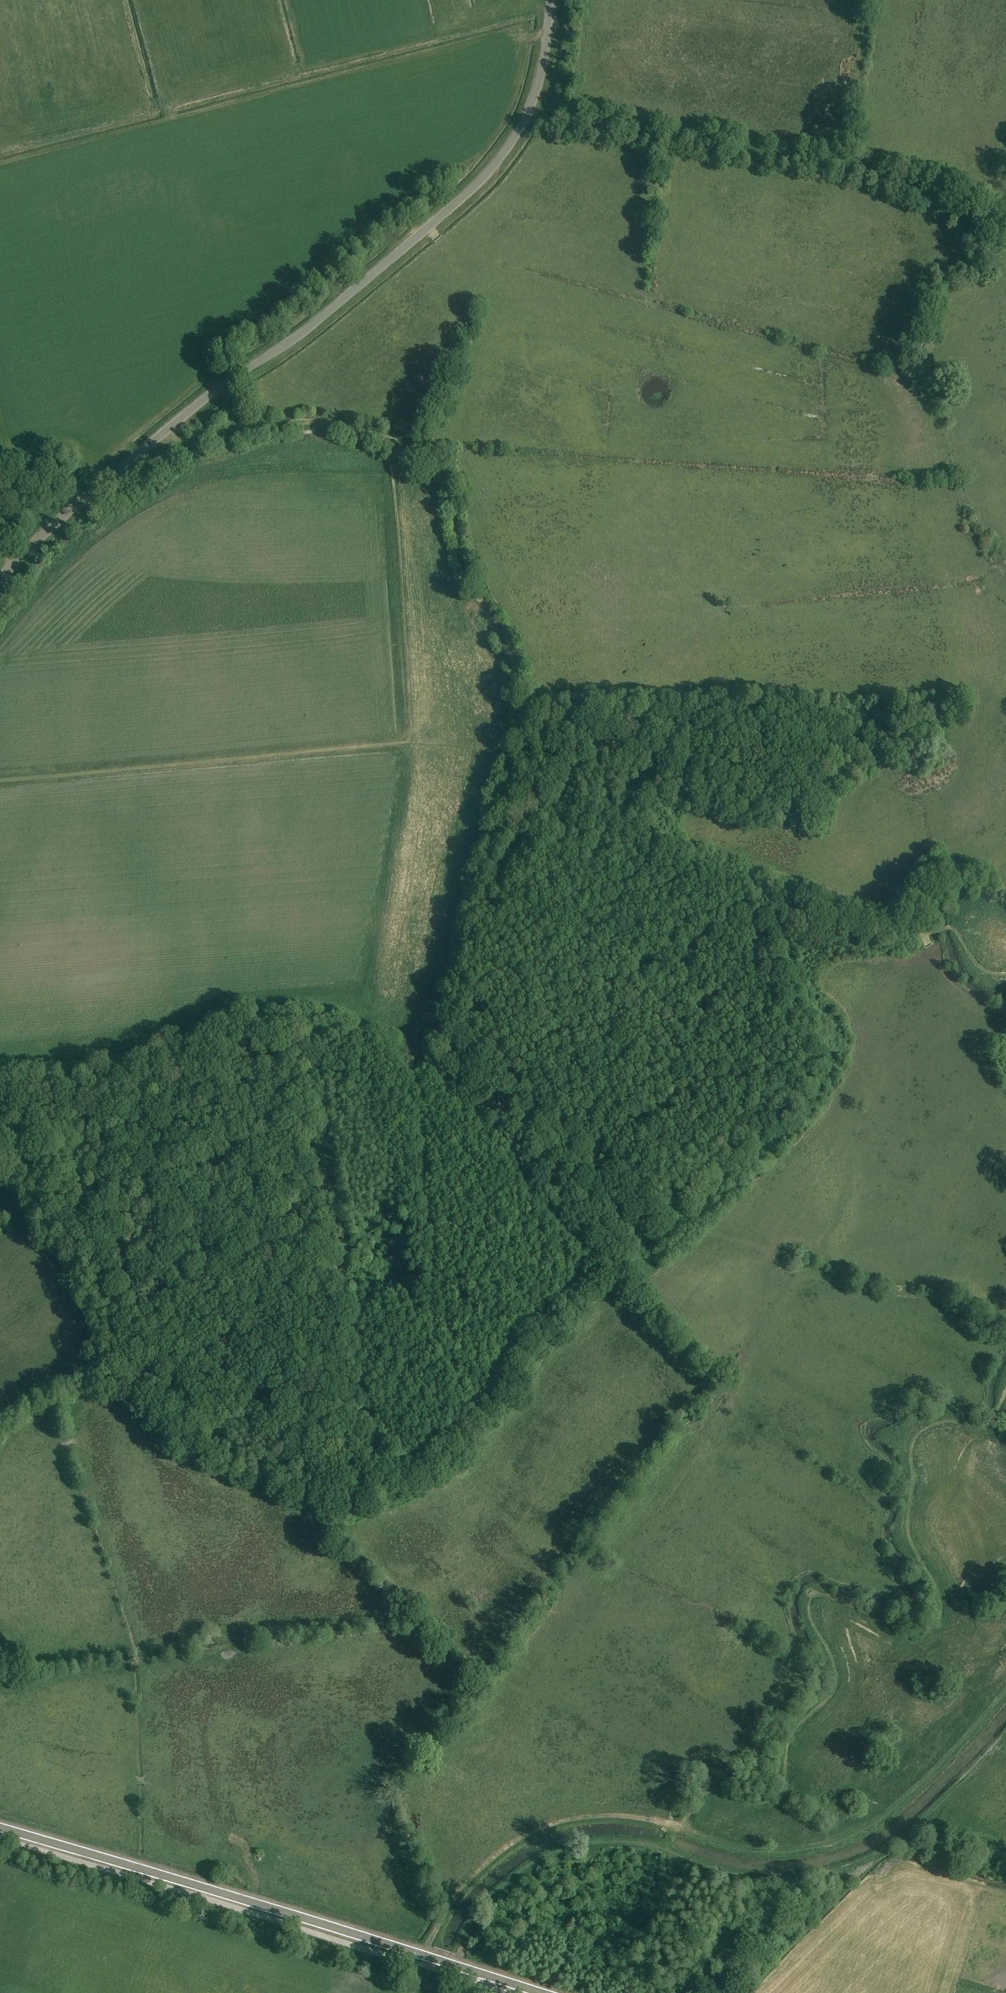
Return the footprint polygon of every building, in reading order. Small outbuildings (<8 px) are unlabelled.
[(528,182),(534,187),(543,177),(538,172),(528,182)] [(501,215),(498,213),(491,221),(485,216),(477,226),(485,233),(501,215)]
